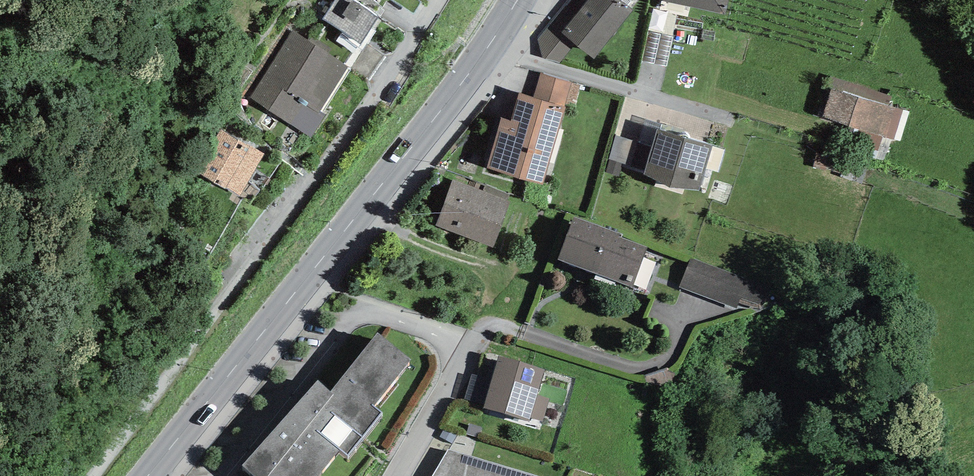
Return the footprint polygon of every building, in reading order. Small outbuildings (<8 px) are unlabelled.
[(361,45),(379,17),(352,0),(336,0),(323,20),(361,45)] [(634,10),(621,0),(569,0),(538,41),(544,59),(561,63),(576,44),(594,59),(634,10)] [(663,1),(725,15),(728,0),(663,0),(663,1)] [(293,30),(250,97),(311,137),(326,115),(320,111),(348,67),(293,30)] [(667,66),(673,37),(648,32),(642,61),(667,66)] [(582,85),(540,73),(533,98),(565,107),(574,110),(582,85)] [(883,137),(895,140),(904,110),(890,106),(893,97),(834,79),(822,118),(852,126),(883,137)] [(533,98),(519,93),(511,120),(502,117),(487,168),(542,185),(565,107),(533,98)] [(657,129),(682,136),(683,131),(645,119),(638,142),(637,143),(652,148),(657,129)] [(878,153),(883,137),(852,126),(846,142),(878,153)] [(220,129),(197,172),(240,196),(264,154),(220,129)] [(682,136),(657,129),(652,148),(643,175),(700,192),(714,146),(682,136)] [(623,164),(631,167),(637,143),(638,142),(615,135),(608,160),(609,160),(623,164)] [(619,177),(623,164),(609,160),(605,172),(619,177)] [(492,246),(509,201),(507,200),(509,195),(486,186),(484,192),(453,181),(436,225),(492,246)] [(620,234),(574,217),(558,259),(632,288),(647,247),(619,237),(620,234)] [(765,286),(691,258),(680,287),(735,308),(740,296),(759,303),(765,286)] [(340,449),(348,456),(382,413),(374,407),(410,360),(377,332),(330,392),(318,380),(242,465),(254,475),(319,475),(340,449)] [(544,370),(499,356),(484,408),(529,422),(530,418),(537,394),(544,370)] [(550,398),(537,394),(530,418),(543,422),(550,398)] [(483,427),(470,423),(467,434),(479,438),(483,427)] [(453,444),(459,434),(446,426),(440,436),(453,444)] [(433,475),(538,475),(450,449),(433,475)]
